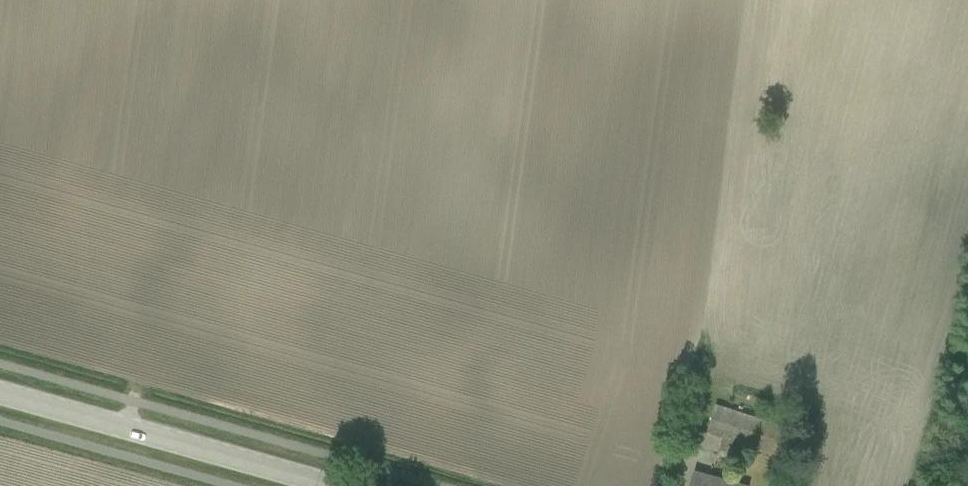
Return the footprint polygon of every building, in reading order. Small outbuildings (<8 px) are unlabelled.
[(713,404),(704,434),(722,439),(717,454),(737,460),(741,449),(780,461),(790,427),(713,404)] [(691,485),(734,485),(694,475),(691,485)]
